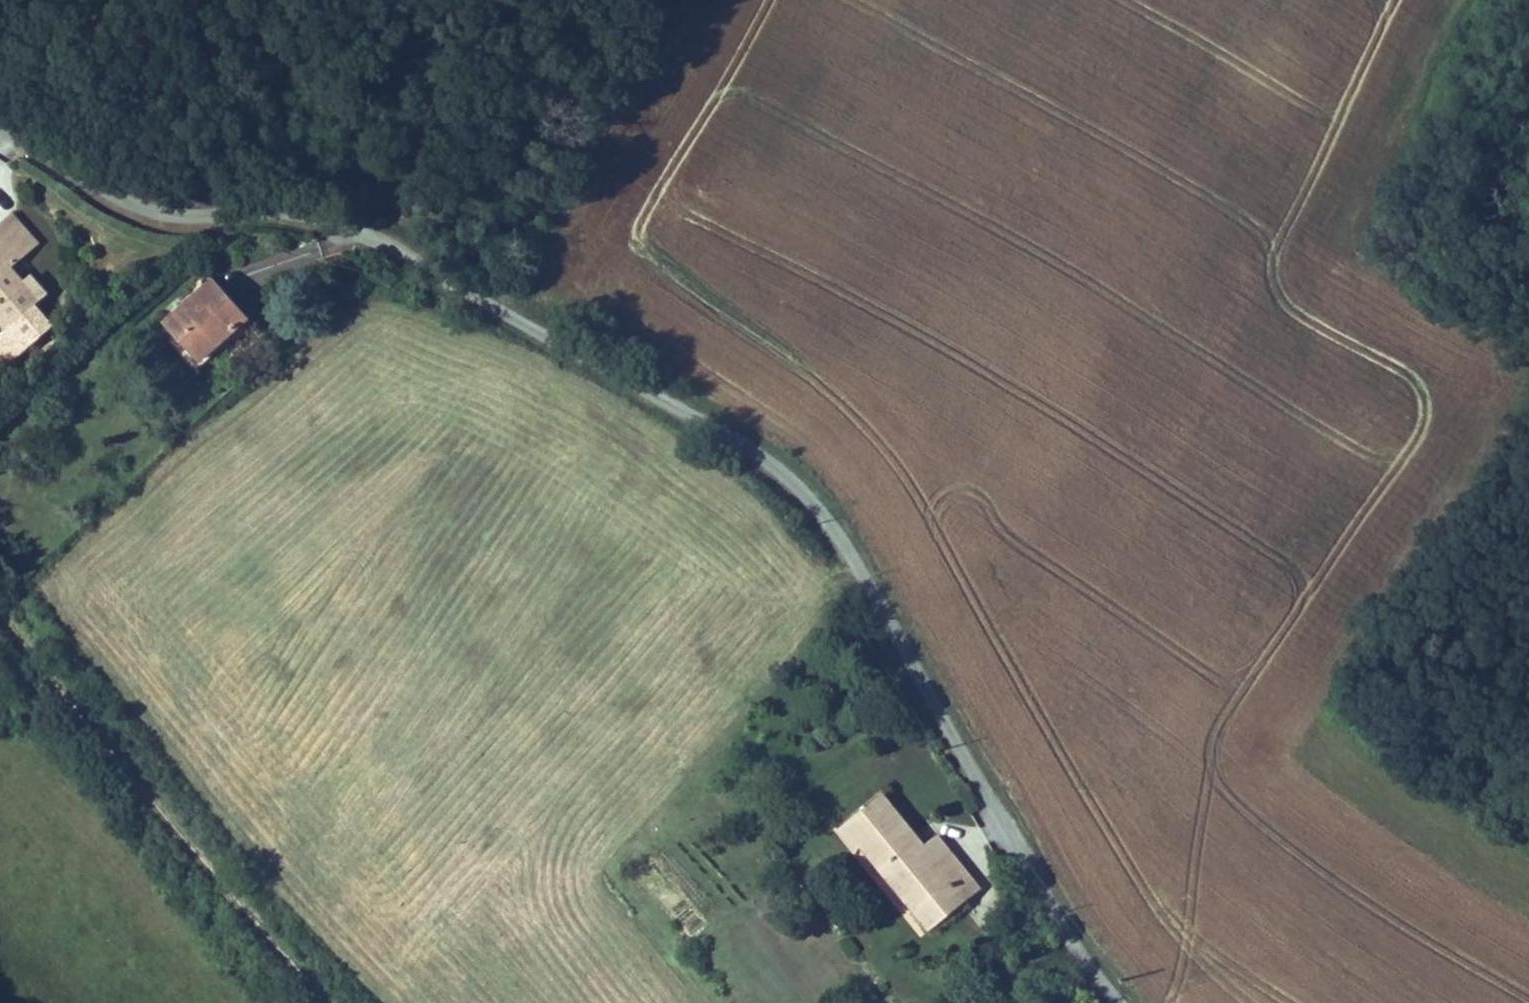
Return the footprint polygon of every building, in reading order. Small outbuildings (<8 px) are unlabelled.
[(2,326),(4,324),(11,332),(22,322),(16,314),(34,298),(5,265),(33,241),(8,213),(0,220),(0,323),(2,326)] [(231,297),(214,277),(166,318),(180,335),(201,359),(238,327),(220,306),(231,297)] [(249,318),(231,297),(220,306),(238,327),(249,318)] [(191,368),(201,359),(180,335),(170,343),(191,368)] [(884,857),(930,920),(968,891),(982,911),(997,900),(972,867),(954,842),(941,852),(903,800),(858,833),(879,861),(884,857)] [(968,891),(930,920),(944,939),(982,911),(968,891)]
